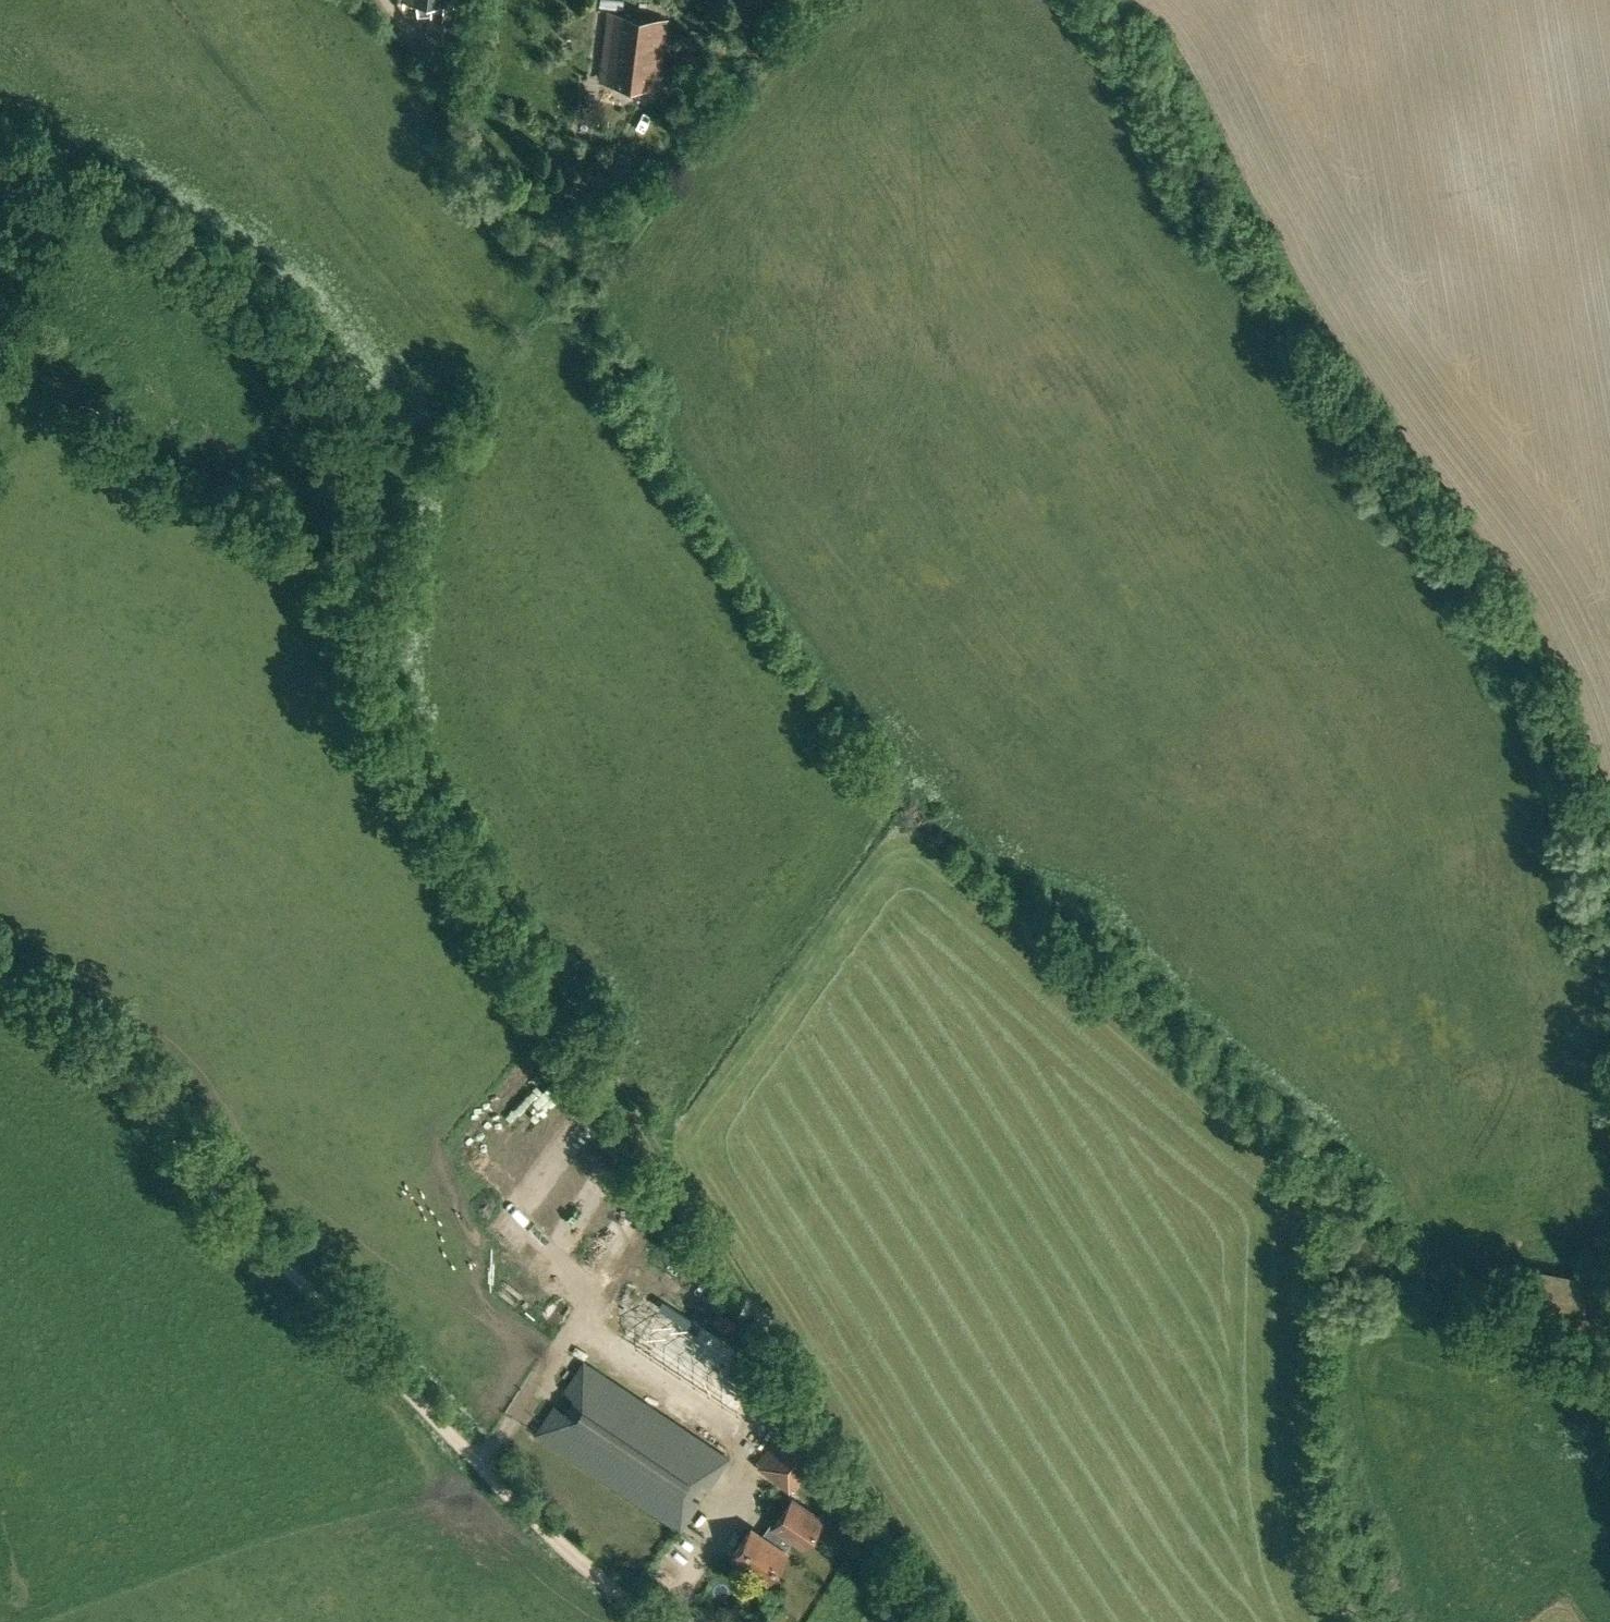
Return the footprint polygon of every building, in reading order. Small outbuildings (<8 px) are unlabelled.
[(664,21),(610,14),(602,78),(656,85),(664,21)] [(700,1333),(690,1353),(698,1357),(708,1337),(700,1333)] [(554,1405),(535,1433),(680,1530),(699,1501),(686,1492),(695,1478),(709,1487),(728,1458),(583,1362),(564,1391),(577,1400),(568,1414),(554,1405)] [(823,1451),(790,1423),(758,1461),(791,1489),(823,1451)] [(751,1527),(732,1556),(766,1579),(787,1550),(786,1549),(794,1538),(805,1546),(824,1519),(795,1498),(774,1527),(780,1531),(772,1542),(751,1527)] [(844,1521),(839,1528),(849,1535),(854,1528),(844,1521)]
